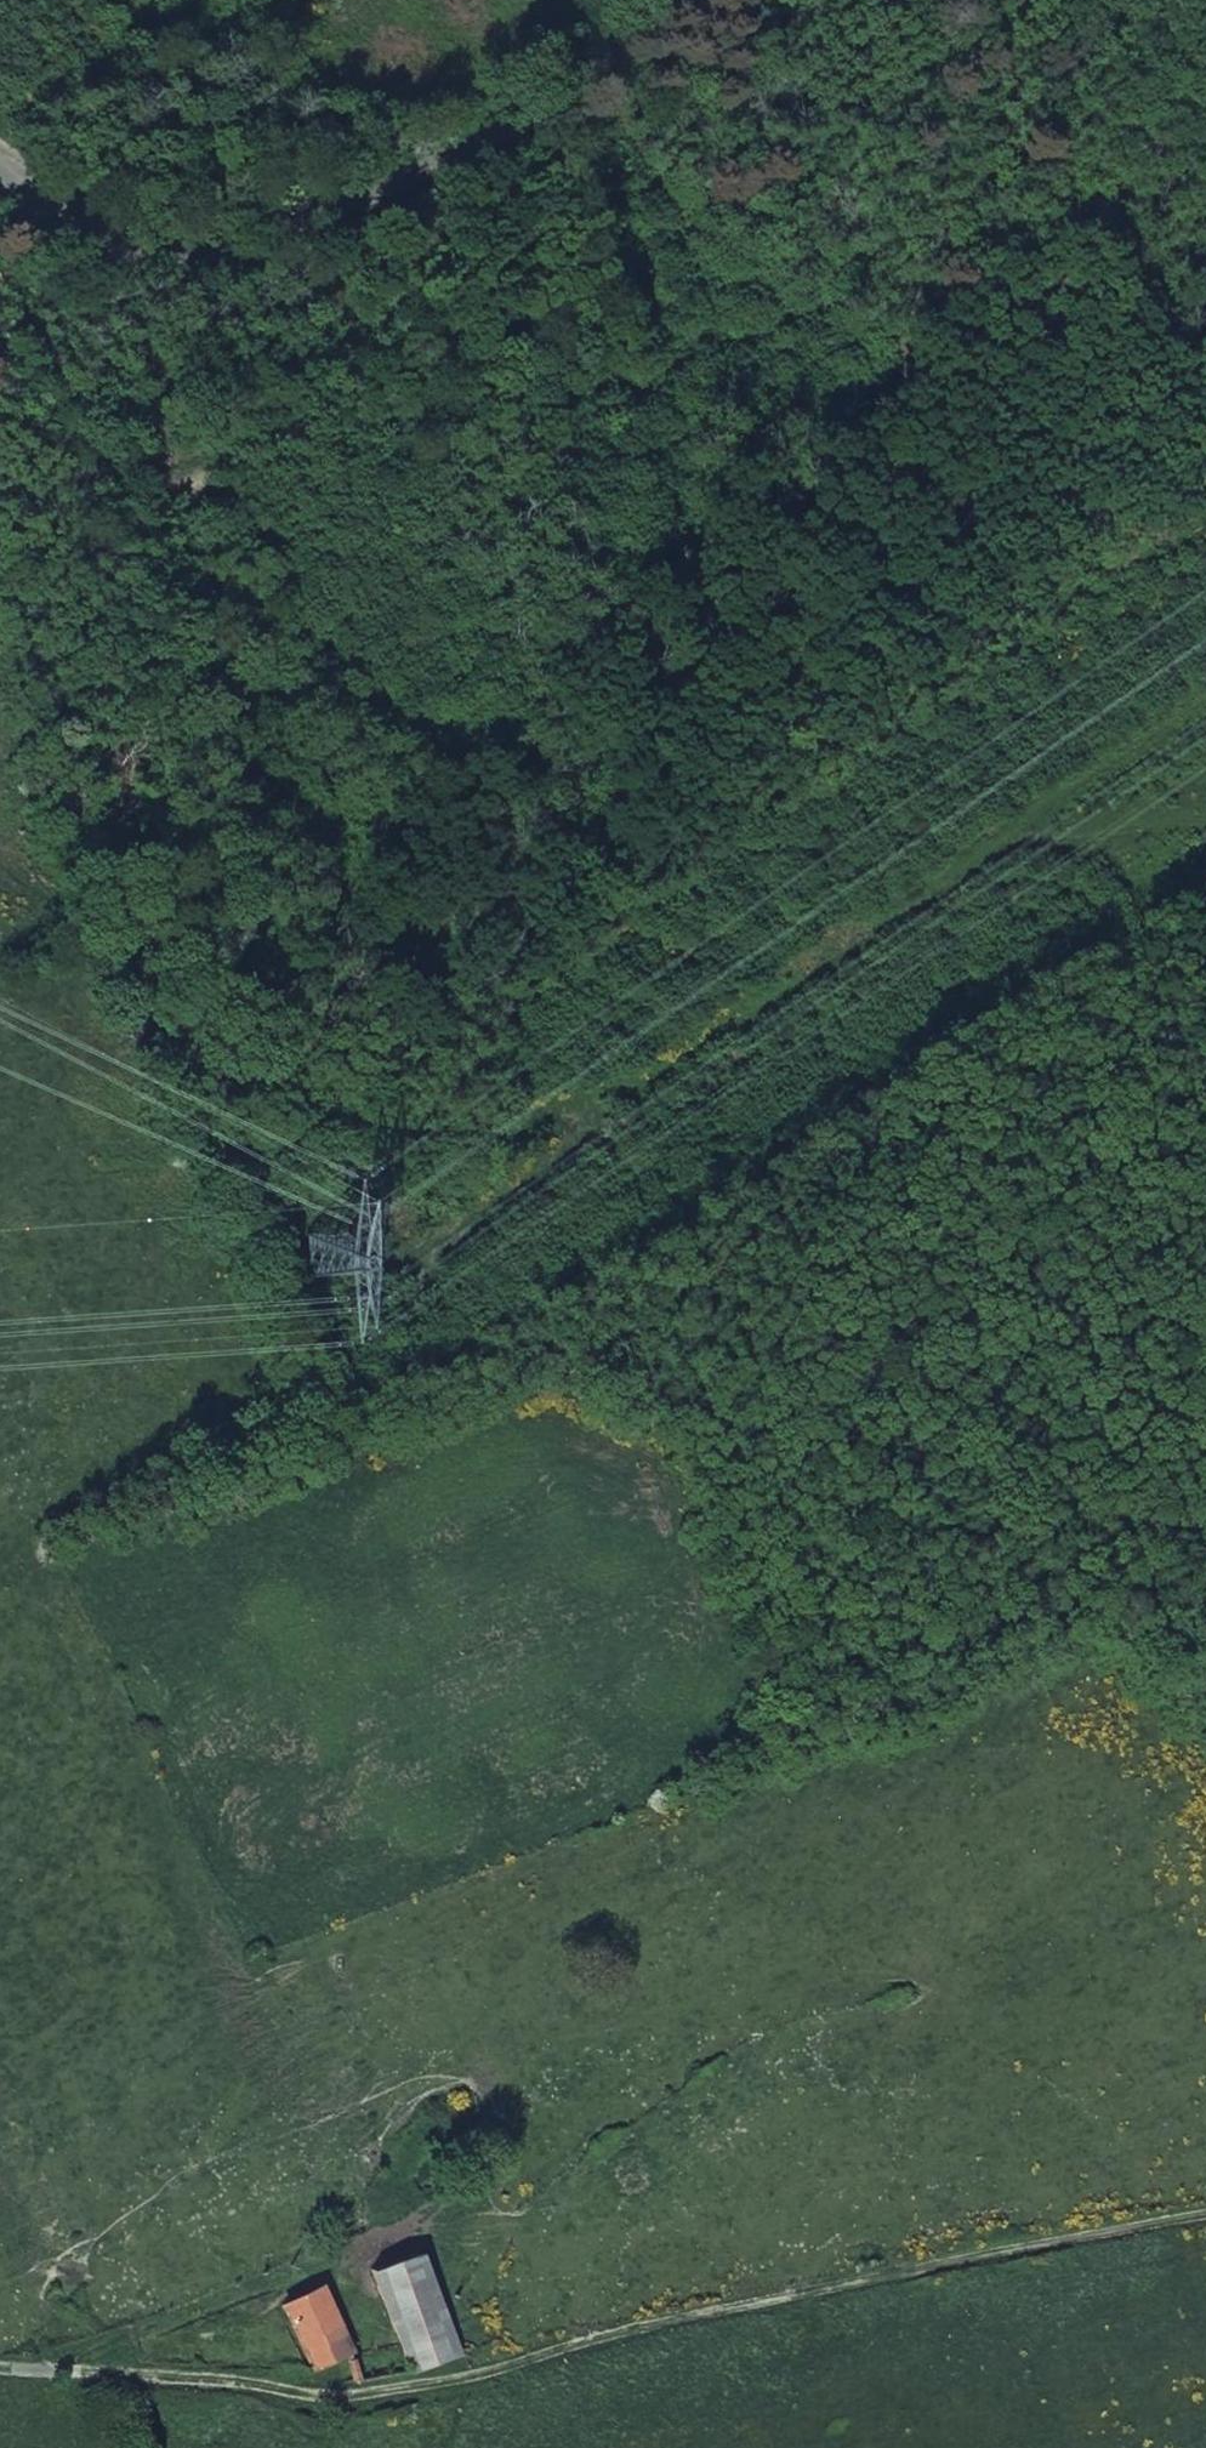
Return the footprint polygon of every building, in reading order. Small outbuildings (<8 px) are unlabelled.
[(446,2239),(427,2247),(449,2301),(468,2293),(446,2239)] [(421,2377),(474,2358),(449,2301),(427,2247),(397,2258),(367,2266),(373,2282),(386,2278),(421,2377)] [(339,2274),(287,2293),(316,2377),(363,2365),(343,2297),(358,2289),(352,2271),(339,2274)]
